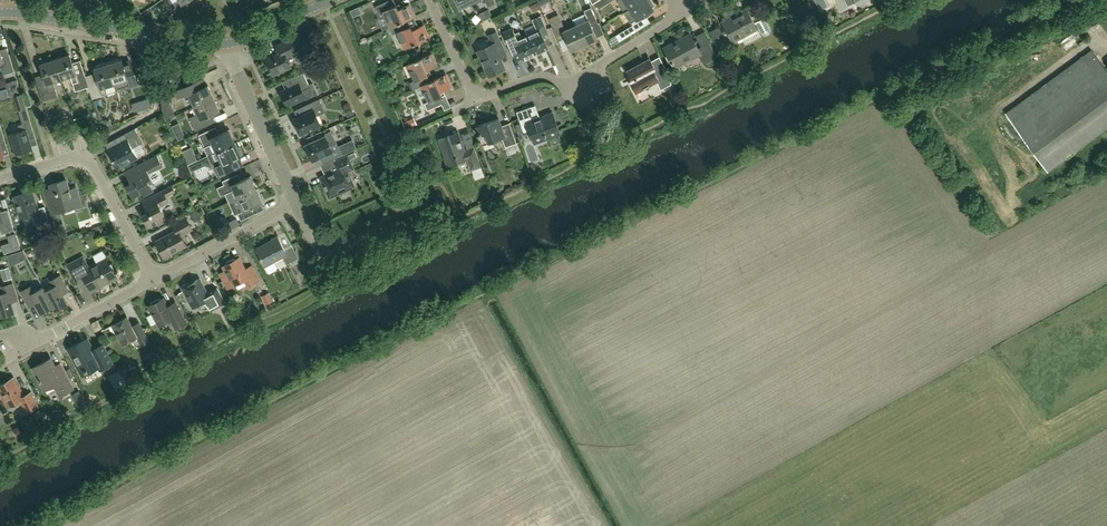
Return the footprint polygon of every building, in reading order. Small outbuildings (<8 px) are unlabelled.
[(173,3),(176,8),(173,10),(177,16),(192,5),(189,0),(177,0),(173,3)] [(409,19),(415,16),(409,4),(398,9),(397,5),(393,6),(390,0),(376,7),(379,14),(383,12),(390,27),(409,19)] [(462,9),(470,5),(471,5),(482,0),(458,0),(462,9)] [(618,1),(625,12),(643,0),(618,0),(618,1)] [(632,23),(645,14),(653,9),(652,7),(655,5),(652,0),(643,0),(625,12),(632,23)] [(358,7),(351,10),(353,16),(355,15),(361,13),(358,7)] [(729,35),(716,42),(722,54),(739,45),(737,41),(742,38),(758,30),(761,28),(763,32),(764,34),(767,34),(769,34),(771,32),(771,30),(771,28),(768,22),(765,17),(756,22),(755,21),(752,15),(748,7),(737,13),(735,9),(724,15),(726,19),(722,21),(726,29),(729,35)] [(586,13),(573,19),(576,26),(584,44),(598,38),(597,37),(592,25),(598,23),(591,8),(590,8),(584,11),(586,13)] [(584,44),(576,26),(565,30),(558,14),(549,18),(552,25),(559,41),(566,38),(571,50),(584,44)] [(528,35),(537,53),(549,48),(543,36),(550,32),(542,15),(533,20),(538,31),(528,35)] [(409,19),(390,27),(394,34),(398,32),(405,48),(429,37),(423,25),(413,30),(411,25),(407,27),(404,21),(409,19)] [(632,25),(616,35),(620,41),(628,36),(636,31),(632,25)] [(537,53),(528,35),(522,38),(519,32),(515,33),(513,28),(505,32),(518,61),(524,58),(524,59),(537,53)] [(498,53),(505,50),(497,32),(490,35),(494,44),(479,51),(490,75),(505,68),(498,53)] [(704,64),(717,57),(710,42),(698,48),(691,34),(664,48),(675,67),(699,55),(704,64)] [(287,57),(297,53),(291,39),(276,46),(279,52),(265,59),(273,75),(291,67),(287,57)] [(1091,50),(1005,114),(1047,170),(1106,126),(1106,71),(1091,50)] [(2,75),(14,71),(9,54),(2,56),(0,51),(0,68),(2,75)] [(414,89),(418,88),(422,86),(422,85),(427,83),(424,77),(428,75),(426,71),(437,66),(432,54),(407,65),(415,80),(411,82),(414,89)] [(75,91),(89,87),(84,72),(75,74),(69,55),(55,60),(61,80),(71,77),(75,91)] [(122,60),(120,60),(119,59),(118,58),(107,62),(117,92),(138,85),(130,59),(122,62),(122,60)] [(637,93),(657,82),(661,89),(672,83),(663,68),(655,72),(653,68),(655,67),(650,58),(627,70),(633,81),(631,82),(637,93)] [(61,80),(55,60),(40,64),(46,83),(38,86),(43,102),(58,97),(53,82),(61,80)] [(99,83),(91,85),(95,98),(117,92),(107,62),(97,65),(96,67),(96,68),(94,68),(99,83)] [(312,83),(308,85),(303,74),(293,79),(296,86),(281,93),(287,107),(306,99),(306,100),(318,94),(312,83)] [(422,85),(422,86),(429,101),(425,103),(428,110),(442,104),(439,97),(443,96),(441,91),(452,86),(446,74),(427,83),(422,85)] [(174,92),(177,99),(188,94),(194,107),(214,98),(208,85),(204,78),(174,92)] [(26,108),(21,94),(17,80),(5,84),(9,97),(14,96),(18,110),(26,108)] [(214,98),(194,107),(198,114),(189,118),(192,124),(196,131),(211,124),(207,117),(220,111),(214,98)] [(314,110),(323,106),(320,100),(305,107),(308,113),(293,120),(300,135),(321,126),(314,110)] [(344,109),(348,117),(354,114),(350,106),(344,109)] [(517,112),(521,123),(515,125),(519,134),(528,130),(533,143),(559,133),(551,113),(537,119),(532,106),(517,112)] [(506,147),(517,142),(510,123),(502,126),(499,118),(477,126),(480,133),(479,134),(480,136),(481,136),(484,145),(493,141),(494,143),(500,141),(499,139),(502,138),(506,147)] [(445,131),(461,131),(461,120),(446,119),(445,131)] [(27,134),(33,132),(30,122),(18,126),(20,132),(10,135),(16,154),(32,149),(27,134)] [(48,133),(54,131),(51,124),(46,125),(48,133)] [(209,156),(235,143),(229,130),(219,134),(216,128),(199,135),(209,156)] [(132,149),(143,143),(135,129),(117,139),(121,144),(109,151),(113,159),(112,159),(117,168),(137,157),(132,149)] [(318,137),(319,140),(305,146),(312,161),(320,158),(323,164),(342,156),(330,131),(318,137)] [(472,169),(480,166),(474,148),(465,151),(459,133),(440,139),(449,165),(468,158),(472,169)] [(235,143),(209,156),(213,166),(218,176),(235,168),(236,167),(233,160),(239,157),(241,156),(241,155),(243,154),(239,147),(237,148),(235,143)] [(347,155),(334,162),(337,169),(325,175),(320,178),(329,197),(354,186),(352,180),(347,171),(353,168),(349,160),(357,156),(355,152),(347,155)] [(126,186),(133,199),(143,194),(144,197),(154,192),(150,184),(154,182),(150,175),(164,167),(157,155),(125,173),(131,184),(126,186)] [(229,203),(238,198),(256,190),(250,176),(241,181),(238,175),(223,182),(228,192),(225,194),(229,203)] [(72,197),(69,189),(67,181),(51,186),(55,201),(48,203),(54,222),(62,220),(59,212),(82,205),(79,195),(72,197)] [(176,193),(173,186),(142,202),(148,212),(142,216),(148,228),(157,224),(158,226),(165,222),(162,216),(164,215),(160,207),(170,202),(167,197),(176,193)] [(256,190),(238,198),(242,206),(236,209),(241,221),(256,214),(253,208),(263,203),(256,190)] [(22,218),(23,218),(26,227),(35,224),(35,225),(49,221),(45,207),(37,209),(32,191),(15,197),(22,218)] [(14,230),(8,210),(1,212),(0,209),(0,229),(2,234),(14,230)] [(197,210),(191,214),(195,222),(201,219),(197,210)] [(181,235),(192,229),(186,218),(173,225),(176,231),(156,242),(165,258),(187,246),(181,235)] [(57,239),(68,236),(64,223),(53,226),(57,239)] [(268,273),(270,273),(277,270),(287,264),(291,262),(292,264),(297,261),(296,259),(299,258),(292,244),(284,248),(278,237),(255,249),(268,273)] [(83,257),(67,266),(78,285),(86,281),(90,288),(105,280),(106,283),(117,277),(106,258),(88,267),(83,257)] [(227,262),(226,265),(223,266),(225,270),(219,273),(227,289),(234,286),(245,280),(249,287),(259,281),(251,266),(245,269),(239,258),(236,259),(233,258),(227,262)] [(0,269),(4,281),(12,278),(9,267),(0,269)] [(45,291),(53,306),(55,311),(68,304),(63,294),(69,291),(61,276),(50,281),(53,287),(45,291)] [(211,311),(225,303),(217,288),(206,294),(199,279),(187,286),(188,288),(185,290),(194,308),(206,302),(211,311)] [(18,300),(13,284),(2,287),(2,288),(0,288),(0,313),(1,316),(15,312),(12,302),(18,300)] [(41,313),(53,306),(45,291),(43,287),(35,292),(32,286),(21,292),(30,307),(36,304),(41,313)] [(266,304),(273,301),(269,292),(262,296),(266,304)] [(167,305),(163,298),(149,306),(153,314),(147,317),(152,325),(157,322),(159,326),(171,320),(176,330),(187,324),(175,301),(167,305)] [(142,345),(149,341),(139,322),(131,326),(127,318),(113,326),(123,345),(138,337),(142,345)] [(93,350),(88,339),(68,349),(81,374),(98,366),(100,371),(113,364),(103,345),(93,350)] [(63,396),(74,390),(63,368),(57,371),(50,359),(33,368),(45,391),(54,386),(58,392),(61,390),(63,396)] [(70,378),(74,376),(70,368),(66,370),(70,378)] [(109,376),(111,380),(120,375),(118,371),(109,376)] [(38,407),(31,394),(23,398),(13,379),(0,386),(0,391),(9,408),(21,401),(27,413),(38,407)]
